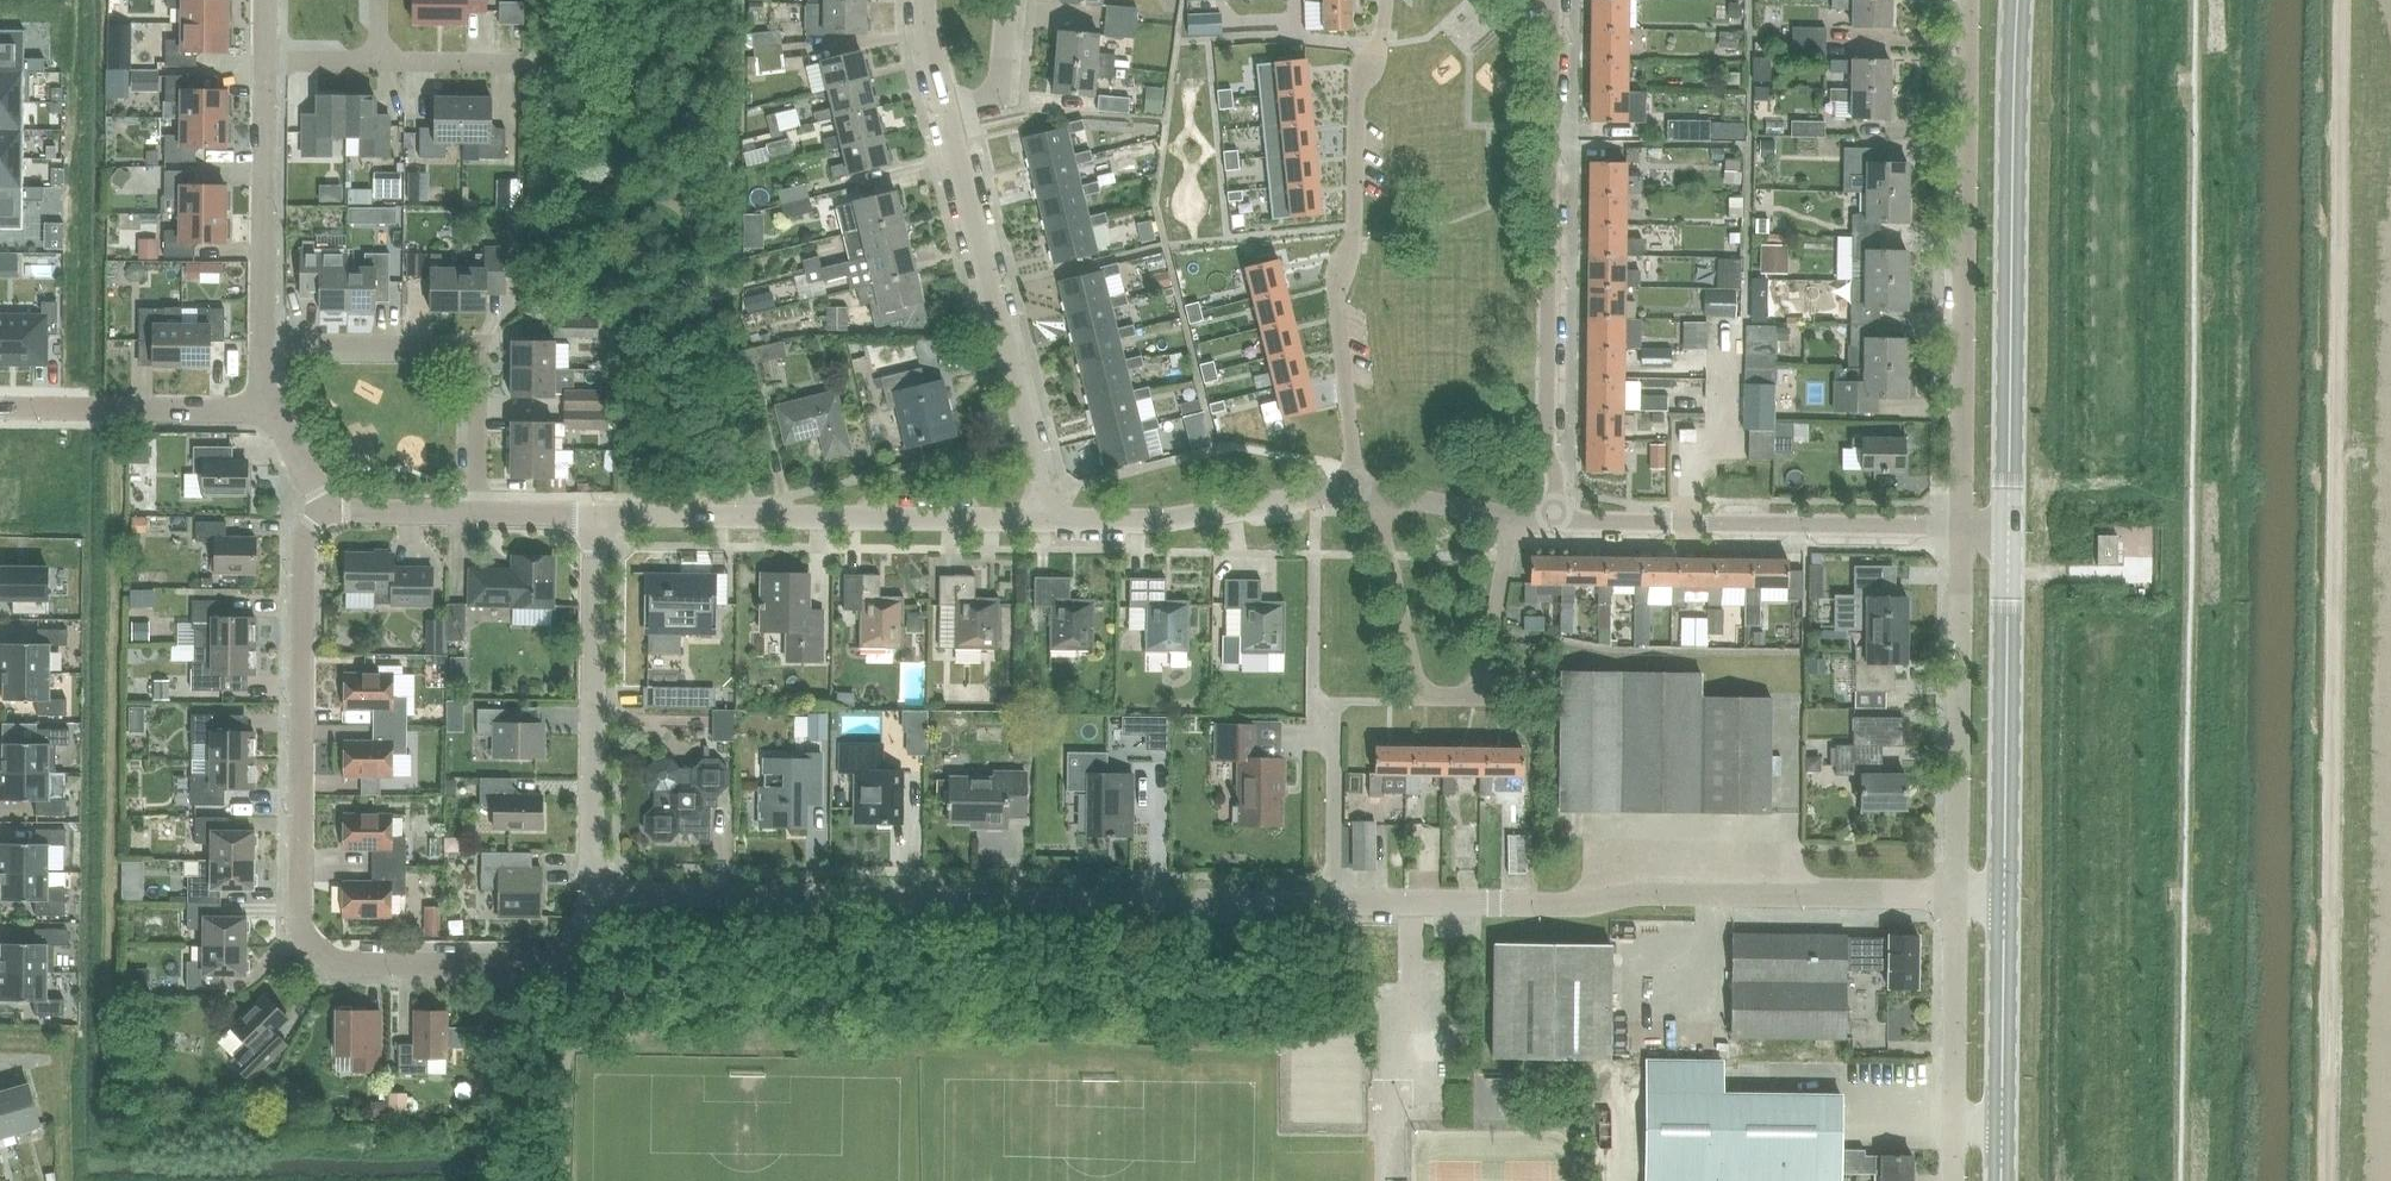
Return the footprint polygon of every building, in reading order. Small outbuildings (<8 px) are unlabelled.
[(166,7),(181,7),(181,24),(227,25),(227,19),(230,19),(230,2),(227,2),(227,0),(166,0),(166,7)] [(411,8),(413,10),(413,24),(417,24),(419,26),(427,27),(430,24),(465,24),(465,12),(485,12),(485,0),(411,0),(411,8)] [(1323,2),(1324,30),(1343,29),(1351,29),(1350,0),(1307,0),(1323,2)] [(1590,28),(1626,28),(1627,0),(1591,0),(1590,28)] [(1829,8),(1850,9),(1850,26),(1889,26),(1889,0),(1829,0),(1829,8)] [(807,4),(807,34),(824,35),(824,32),(865,32),(865,3),(807,3),(807,4)] [(1104,6),(1103,20),(1134,23),(1135,8),(1104,6)] [(1826,13),(1825,25),(1847,26),(1848,15),(1826,13)] [(1220,14),(1187,16),(1188,35),(1221,33),(1220,14)] [(1103,20),(1102,37),(1133,39),(1134,23),(1103,20)] [(108,24),(108,70),(129,70),(130,25),(108,24)] [(165,41),(165,67),(196,67),(196,53),(226,53),(226,47),(229,47),(230,30),(227,30),(227,25),(181,24),(181,41),(165,41)] [(1791,27),(1790,42),(1824,42),(1824,27),(1791,27)] [(1590,28),(1590,59),(1626,59),(1626,28),(1590,28)] [(29,73),(44,73),(44,59),(23,59),(24,31),(0,30),(0,73),(29,73)] [(778,30),(750,33),(752,48),(780,44),(778,30)] [(1057,30),(1054,62),(1113,67),(1114,54),(1096,53),(1098,34),(1057,30)] [(1790,43),(1790,58),(1824,58),(1824,42),(1790,42),(1790,43)] [(780,44),(752,48),(753,62),(782,58),(780,44)] [(860,51),(819,61),(826,90),(867,80),(860,51)] [(816,56),(800,59),(804,86),(820,84),(816,56)] [(782,58),(753,62),(755,76),(783,72),(782,58)] [(1305,59),(1255,64),(1258,96),(1308,91),(1305,59)] [(1590,59),(1590,89),(1625,90),(1626,59),(1590,59)] [(1829,60),(1829,71),(1850,72),(1849,88),(1888,88),(1888,59),(1850,59),(1850,60),(1829,60)] [(1054,62),(1051,91),(1092,95),(1094,76),(1111,78),(1113,67),(1054,62)] [(23,102),(23,103),(29,103),(29,73),(0,73),(0,102),(23,102)] [(165,76),(165,102),(181,103),(180,119),(226,120),(226,114),(229,114),(229,98),(226,98),(226,91),(196,91),(196,76),(165,76)] [(831,107),(814,111),(817,121),(833,117),(874,108),(867,80),(826,90),(831,107)] [(1154,102),(1155,82),(1141,82),(1140,101),(1154,102)] [(1828,88),(1828,100),(1849,100),(1849,117),(1888,118),(1888,88),(1849,88),(1828,88)] [(1231,89),(1216,91),(1217,100),(1231,99),(1231,89)] [(1590,89),(1589,121),(1625,122),(1645,122),(1645,93),(1625,93),(1625,90),(1590,89)] [(1308,91),(1258,96),(1261,127),(1311,122),(1308,91)] [(419,128),(419,159),(445,159),(445,143),(462,143),(462,98),(456,98),(456,94),(440,94),(440,98),(434,98),(433,129),(419,128)] [(462,98),(462,143),(479,144),(479,159),(505,160),(505,129),(491,129),(491,98),(484,98),(484,94),(468,94),(468,98),(462,98)] [(1097,95),(1095,110),(1126,113),(1128,98),(1097,95)] [(303,115),(302,157),(330,157),(330,138),(345,138),(346,97),(317,97),(317,115),(303,115)] [(346,97),(345,138),(361,138),(360,157),(388,157),(388,116),(374,116),(374,97),(346,97)] [(1231,99),(1217,100),(1218,110),(1232,109),(1231,99)] [(23,130),(23,103),(23,102),(0,102),(0,130),(23,130)] [(837,135),(821,139),(824,149),(840,145),(881,135),(874,108),(833,117),(837,135)] [(165,136),(164,162),(195,162),(195,148),(226,148),(226,142),(229,142),(229,125),(226,125),(226,120),(180,119),(180,136),(165,136)] [(1064,127),(1021,138),(1029,169),(1073,159),(1072,155),(1067,133),(1083,129),(1081,121),(1081,120),(1078,120),(1063,124),(1064,127)] [(1790,120),(1789,136),(1823,136),(1823,120),(1790,120)] [(1311,122),(1261,127),(1264,158),(1314,152),(1311,122)] [(23,159),(23,130),(0,130),(0,159),(23,159)] [(844,163),(829,166),(831,177),(847,173),(888,163),(881,135),(840,145),(844,163)] [(788,138),(764,144),(769,163),(792,156),(788,138)] [(46,147),(46,159),(55,159),(55,147),(46,147)] [(1850,148),(1850,170),(1865,174),(1865,192),(1905,192),(1906,162),(1879,162),(1879,148),(1850,148)] [(1073,159),(1029,169),(1037,201),(1081,190),(1080,186),(1074,164),(1091,160),(1088,151),(1072,155),(1073,159)] [(1237,151),(1222,152),(1223,162),(1238,160),(1237,151)] [(1314,152),(1264,158),(1268,188),(1317,183),(1314,152)] [(22,188),(23,159),(0,159),(0,187),(22,188)] [(1238,160),(1223,162),(1224,171),(1239,170),(1238,160)] [(1589,161),(1589,193),(1624,193),(1642,193),(1641,176),(1624,177),(1625,162),(1589,161)] [(164,198),(164,214),(180,214),(225,215),(225,210),(228,209),(228,193),(225,193),(225,186),(195,186),(195,172),(164,171),(164,198)] [(1081,190),(1037,201),(1044,232),(1088,221),(1087,217),(1082,195),(1098,191),(1096,182),(1080,186),(1081,190)] [(1317,183),(1268,188),(1271,220),(1321,215),(1317,183)] [(804,185),(776,191),(780,206),(808,199),(804,185)] [(1721,186),(1722,204),(1736,203),(1735,186),(1721,186)] [(22,230),(22,202),(43,202),(43,188),(22,188),(0,187),(0,230),(22,230)] [(895,191),(835,205),(842,235),(902,220),(895,191)] [(1241,191),(1226,192),(1227,202),(1242,201),(1241,191)] [(1850,215),(1849,236),(1878,236),(1878,221),(1905,222),(1905,192),(1865,192),(1865,211),(1850,215)] [(1589,193),(1588,224),(1624,224),(1624,193),(1589,193)] [(808,199),(780,206),(783,220),(811,213),(808,199)] [(1088,221),(1044,232),(1052,263),(1096,253),(1089,226),(1106,222),(1104,213),(1087,217),(1088,221)] [(164,231),(164,257),(194,258),(194,243),(225,244),(225,237),(228,237),(228,221),(225,221),(225,215),(180,214),(180,231),(164,231)] [(902,220),(842,235),(848,260),(848,261),(908,247),(902,220)] [(1588,224),(1588,254),(1624,255),(1641,255),(1642,238),(1624,238),(1624,224),(1588,224)] [(1830,224),(1828,247),(1843,248),(1845,225),(1830,224)] [(841,240),(839,228),(809,234),(811,246),(841,240)] [(153,232),(133,232),(133,253),(154,252),(153,232)] [(1849,237),(1849,257),(1850,258),(1863,261),(1863,279),(1904,280),(1904,251),(1878,250),(1878,236),(1849,236),(1849,237)] [(1761,245),(1760,273),(1787,273),(1787,245),(1761,245)] [(305,246),(305,285),(319,285),(319,311),(323,311),(328,316),(339,316),(343,311),(347,311),(347,268),(347,254),(347,247),(320,246),(305,246)] [(402,269),(421,269),(421,246),(401,247),(402,269)] [(819,268),(803,272),(806,284),(821,280),(822,281),(845,276),(848,289),(855,288),(915,273),(908,247),(848,261),(848,260),(819,267),(819,268)] [(458,269),(458,312),(485,312),(486,286),(505,286),(505,248),(484,248),(484,255),(475,255),(475,269),(458,269)] [(347,268),(347,311),(374,311),(375,283),(389,283),(389,254),(364,254),(364,268),(347,268)] [(430,254),(430,312),(458,312),(458,269),(441,269),(441,255),(430,254)] [(1588,254),(1588,285),(1640,285),(1640,270),(1623,270),(1624,255),(1588,254)] [(817,257),(800,261),(803,272),(819,268),(819,267),(817,257)] [(1277,259),(1244,268),(1252,299),(1285,290),(1277,259)] [(1100,270),(1057,281),(1065,313),(1108,301),(1107,297),(1102,276),(1118,272),(1116,263),(1099,267),(1099,268),(1100,270)] [(1161,263),(1144,265),(1145,278),(1162,277),(1161,263)] [(771,277),(773,291),(797,286),(794,273),(771,277)] [(915,273),(855,288),(858,304),(867,302),(873,326),(901,319),(904,327),(928,328),(922,300),(915,273)] [(1848,302),(1848,323),(1877,323),(1877,309),(1904,309),(1904,280),(1863,279),(1849,279),(1848,302)] [(1588,285),(1587,317),(1623,317),(1623,287),(1640,287),(1640,285),(1588,285)] [(1285,290),(1252,299),(1259,329),(1292,320),(1285,290)] [(1704,291),(1703,316),(1709,316),(1730,317),(1735,317),(1736,292),(1730,292),(1709,291),(1704,291)] [(1108,301),(1065,313),(1072,344),(1116,333),(1115,329),(1109,307),(1126,303),(1124,293),(1107,297),(1108,301)] [(1198,302),(1184,306),(1186,315),(1200,312),(1198,302)] [(42,361),(42,335),(56,335),(57,303),(41,303),(41,320),(0,319),(0,361),(42,361)] [(138,309),(138,342),(152,342),(152,367),(181,367),(181,309),(165,309),(138,309)] [(181,309),(181,367),(209,367),(209,342),(224,342),(224,309),(197,309),(181,309)] [(1200,312),(1186,315),(1189,324),(1203,321),(1200,312)] [(553,317),(553,338),(617,338),(617,317),(553,317)] [(1587,317),(1587,347),(1622,348),(1623,317),(1587,317)] [(1292,320),(1259,329),(1266,358),(1300,350),(1292,320)] [(1848,323),(1848,345),(1863,349),(1863,367),(1903,368),(1904,339),(1877,338),(1877,323),(1848,323)] [(1116,333),(1072,344),(1080,375),(1124,364),(1122,360),(1117,338),(1134,334),(1131,325),(1115,329),(1116,333)] [(1744,326),(1743,354),(1773,355),(1773,326),(1745,326),(1744,326)] [(511,342),(511,370),(554,370),(554,342),(511,342)] [(751,347),(737,351),(746,387),(760,383),(751,347)] [(1587,347),(1587,378),(1622,378),(1622,348),(1587,347)] [(1670,349),(1641,349),(1641,364),(1670,364),(1670,349)] [(1300,350),(1266,358),(1274,388),(1307,380),(1300,350)] [(1743,354),(1743,369),(1773,369),(1773,355),(1743,354)] [(1124,364),(1080,375),(1087,406),(1131,395),(1130,390),(1125,369),(1141,365),(1139,356),(1122,360),(1124,364)] [(1213,362),(1199,365),(1201,374),(1215,371),(1213,362)] [(1832,368),(1832,412),(1875,412),(1876,397),(1903,397),(1903,368),(1863,367),(1863,368),(1832,368)] [(918,368),(878,377),(885,408),(893,406),(903,447),(953,435),(940,379),(922,384),(918,368)] [(1743,369),(1743,383),(1772,384),(1773,369),(1743,369)] [(511,370),(511,397),(554,397),(554,370),(511,370)] [(1215,371),(1201,374),(1203,384),(1217,380),(1215,371)] [(1587,378),(1586,408),(1622,409),(1622,410),(1637,410),(1637,411),(1666,412),(1666,396),(1640,396),(1640,382),(1622,382),(1622,378),(1587,378)] [(1307,380),(1274,388),(1282,419),(1315,411),(1307,380)] [(1743,384),(1742,430),(1748,430),(1748,431),(1772,431),(1772,422),(1772,384),(1743,383),(1743,384)] [(1131,395),(1087,406),(1095,436),(1139,426),(1138,421),(1132,399),(1148,396),(1146,386),(1130,390),(1131,395)] [(564,391),(564,410),(607,411),(607,392),(564,391)] [(833,391),(774,405),(783,441),(818,433),(823,456),(848,450),(833,391)] [(1222,401),(1208,404),(1211,414),(1225,410),(1222,401)] [(1586,408),(1586,439),(1621,440),(1622,410),(1622,409),(1586,408)] [(511,423),(510,450),(553,451),(553,438),(565,438),(565,429),(606,430),(607,411),(564,410),(564,426),(553,425),(553,423),(511,423)] [(1139,426),(1095,436),(1103,467),(1146,456),(1140,430),(1156,426),(1154,417),(1138,421),(1139,426)] [(1772,422),(1772,431),(1772,454),(1792,454),(1792,422),(1772,422)] [(1682,431),(1682,441),(1698,441),(1698,432),(1698,430),(1682,429),(1682,431)] [(1746,431),(1746,459),(1772,460),(1772,454),(1772,431),(1748,431),(1746,431)] [(1904,436),(1850,437),(1850,447),(1860,447),(1860,470),(1881,470),(1881,473),(1904,473),(1904,436)] [(689,437),(679,439),(682,454),(692,452),(689,437)] [(1586,439),(1586,472),(1620,473),(1621,473),(1621,472),(1621,440),(1586,439)] [(193,447),(193,474),(203,474),(203,494),(246,494),(247,462),(232,462),(232,447),(193,447)] [(510,450),(510,478),(567,479),(567,464),(553,464),(553,451),(510,450)] [(196,522),(195,542),(215,542),(214,574),(255,574),(255,538),(225,538),(225,522),(196,522)] [(2097,536),(2096,567),(2116,567),(2117,536),(2097,536)] [(345,555),(345,590),(374,591),(374,604),(432,605),(432,576),(392,576),(393,555),(345,555)] [(1524,584),(1525,604),(1536,604),(1538,584),(1561,585),(1566,585),(1567,558),(1530,557),(1529,584),(1524,584)] [(470,571),(470,605),(512,606),(512,608),(551,608),(552,558),(509,558),(509,571),(470,571)] [(1561,585),(1560,605),(1572,605),(1575,585),(1598,585),(1603,585),(1603,558),(1567,558),(1566,585),(1561,585)] [(1598,585),(1598,605),(1609,605),(1612,585),(1633,585),(1640,585),(1641,559),(1603,558),(1603,585),(1598,585)] [(1640,585),(1633,585),(1634,605),(1646,606),(1648,586),(1671,586),(1677,586),(1677,560),(1641,559),(1640,585)] [(1671,586),(1670,606),(1682,606),(1683,606),(1685,586),(1709,587),(1713,587),(1714,560),(1677,560),(1677,586),(1671,586)] [(1709,587),(1708,607),(1719,607),(1722,587),(1744,587),(1750,587),(1750,561),(1714,560),(1713,587),(1709,587)] [(1744,587),(1744,625),(1758,626),(1759,587),(1787,588),(1787,599),(1802,599),(1802,571),(1800,571),(1787,571),(1788,561),(1750,561),(1750,587),(1744,587)] [(12,600),(11,614),(46,615),(47,568),(0,568),(0,600),(12,600)] [(1836,600),(1836,630),(1865,631),(1906,631),(1906,597),(1894,597),(1889,596),(1890,571),(1890,568),(1855,568),(1855,600),(1836,600)] [(648,574),(647,635),(710,636),(711,574),(648,574)] [(760,575),(760,632),(786,632),(785,662),(821,662),(822,626),(807,626),(808,575),(760,575)] [(843,576),(842,612),(859,612),(858,649),(902,650),(903,599),(879,598),(879,577),(843,576)] [(939,577),(938,605),(955,605),(954,650),(998,651),(999,600),(975,599),(975,578),(939,577)] [(1034,578),(1034,608),(1050,608),(1050,652),(1093,652),(1094,600),(1069,600),(1070,579),(1034,578)] [(1129,579),(1129,608),(1136,608),(1136,626),(1144,626),(1144,653),(1188,653),(1188,601),(1165,601),(1165,580),(1129,579)] [(1221,636),(1221,664),(1240,665),(1241,654),(1283,655),(1284,603),(1284,594),(1260,594),(1260,581),(1224,581),(1224,616),(1240,616),(1240,636),(1221,636)] [(192,601),(191,630),(194,630),(194,646),(254,647),(255,618),(225,618),(225,601),(192,601)] [(446,604),(446,642),(465,642),(465,604),(446,604)] [(1707,618),(1707,634),(1723,634),(1723,610),(1707,609),(1707,618)] [(1628,634),(1627,613),(1611,613),(1611,634),(1628,634)] [(169,616),(168,655),(190,655),(191,616),(169,616)] [(1681,645),(1681,646),(1707,646),(1707,634),(1707,618),(1681,617),(1681,636),(1681,645)] [(50,673),(50,646),(67,646),(67,630),(37,630),(37,644),(0,644),(0,672),(50,673)] [(1854,646),(1854,691),(1889,691),(1889,690),(1889,663),(1893,663),(1906,663),(1906,631),(1865,631),(1865,646),(1854,646)] [(191,662),(191,691),(222,691),(223,675),(254,675),(254,647),(194,646),(194,662),(191,662)] [(2,673),(2,701),(37,701),(36,716),(66,716),(66,700),(50,700),(50,673),(0,672),(0,673),(2,673)] [(1561,673),(1559,811),(1770,813),(1771,739),(1771,700),(1700,699),(1701,675),(1561,673)] [(344,675),(344,709),(372,709),(372,726),(406,726),(406,697),(392,697),(392,675),(344,675)] [(647,692),(647,708),(710,709),(710,693),(647,692)] [(477,710),(477,736),(494,736),(494,757),(542,758),(542,724),(510,724),(510,710),(477,710)] [(925,712),(900,711),(900,727),(905,727),(905,751),(924,751),(925,712)] [(713,712),(713,741),(732,740),(732,712),(713,712)] [(191,715),(191,744),(211,744),(211,761),(253,761),(254,732),(224,732),(225,715),(191,715)] [(1853,740),(1853,745),(1881,745),(1903,745),(1904,717),(1853,716),(1853,740)] [(343,742),(343,776),(391,777),(392,755),(406,755),(406,752),(420,752),(420,726),(406,726),(372,726),(372,742),(343,742)] [(1218,744),(1217,762),(1240,762),(1239,825),(1280,825),(1281,783),(1283,784),(1283,761),(1256,760),(1257,726),(1218,726),(1218,744)] [(49,773),(55,773),(55,746),(69,746),(69,730),(36,730),(36,744),(1,744),(1,772),(0,772),(49,773)] [(839,744),(839,773),(855,773),(854,823),(901,823),(901,771),(881,771),(881,744),(839,744)] [(1835,745),(1835,776),(1860,776),(1860,812),(1877,812),(1878,808),(1905,809),(1905,775),(1881,774),(1881,745),(1853,745),(1853,746),(1835,745)] [(1369,774),(1369,795),(1381,795),(1383,775),(1406,776),(1412,776),(1412,749),(1375,748),(1374,774),(1369,774)] [(1406,776),(1406,795),(1417,795),(1420,776),(1442,776),(1448,776),(1448,749),(1412,749),(1412,776),(1406,776)] [(1442,776),(1442,795),(1454,796),(1456,776),(1479,776),(1485,776),(1485,749),(1448,749),(1448,776),(1442,776)] [(1479,776),(1478,796),(1491,796),(1493,777),(1522,777),(1523,750),(1485,749),(1485,776),(1479,776)] [(1067,753),(1066,792),(1087,792),(1087,836),(1133,836),(1133,775),(1112,775),(1112,753),(1067,753)] [(763,787),(763,789),(768,789),(768,828),(806,828),(806,806),(806,792),(820,792),(820,755),(801,754),(801,760),(764,760),(763,787)] [(645,817),(645,832),(654,841),(670,841),(679,832),(691,832),(701,842),(711,842),(711,808),(705,808),(704,795),(716,795),(717,795),(728,785),(727,771),(717,761),(703,760),(693,770),(680,770),(679,784),(669,794),(655,793),(655,807),(645,817)] [(190,776),(190,806),(221,806),(222,789),(253,789),(253,761),(211,761),(210,777),(190,776)] [(36,801),(35,815),(65,816),(65,800),(65,773),(55,773),(49,773),(0,772),(0,801),(36,801)] [(948,780),(948,822),(981,823),(981,828),(1005,829),(1005,818),(1023,818),(1024,774),(992,773),(992,780),(948,780)] [(479,779),(479,807),(493,807),(493,829),(541,829),(541,796),(511,796),(511,779),(479,779)] [(343,815),(343,849),(371,849),(371,866),(405,866),(405,837),(391,837),(391,815),(343,815)] [(195,818),(195,844),(211,844),(211,861),(253,861),(253,832),(228,832),(228,818),(195,818)] [(1353,823),(1353,869),(1373,869),(1373,823),(1353,823)] [(1412,857),(1434,856),(1432,823),(1411,824),(1412,857)] [(453,841),(453,826),(438,825),(437,840),(453,841)] [(1449,825),(1449,864),(1474,863),(1473,825),(1449,825)] [(48,873),(48,846),(64,846),(65,830),(35,830),(35,844),(0,844),(0,872),(48,873)] [(1525,836),(1507,836),(1507,874),(1525,874),(1525,836)] [(481,853),(481,889),(498,890),(498,916),(540,917),(540,885),(531,885),(531,853),(481,853)] [(187,877),(187,903),(220,904),(220,889),(252,889),(253,861),(211,861),(198,860),(198,877),(187,877)] [(122,863),(122,898),(141,899),(141,863),(122,863)] [(342,882),(342,917),(390,917),(390,895),(405,895),(405,866),(371,866),(371,883),(342,882)] [(35,901),(34,916),(64,916),(64,889),(48,889),(48,873),(0,872),(0,901),(35,901)] [(187,903),(187,930),(203,930),(203,946),(245,947),(245,918),(220,918),(220,904),(187,903)] [(47,973),(53,973),(53,946),(67,946),(67,930),(35,930),(35,944),(0,944),(0,972),(47,973)] [(1732,934),(1730,1039),(1844,1041),(1845,970),(1873,971),(1874,939),(1873,939),(1845,938),(1845,936),(1732,934)] [(1874,939),(1873,971),(1887,971),(1887,988),(1917,989),(1918,935),(1887,935),(1887,939),(1874,939)] [(1494,943),(1493,1058),(1601,1059),(1609,1060),(1611,945),(1609,945),(1494,943)] [(186,962),(186,989),(219,989),(219,975),(244,975),(245,947),(203,946),(203,962),(186,962)] [(34,1001),(33,1016),(63,1016),(63,1000),(47,1000),(47,973),(0,972),(0,1001),(34,1001)] [(246,1044),(229,1061),(249,1081),(278,1052),(286,1045),(274,1033),(288,1019),(265,995),(231,1029),(246,1044)] [(336,1011),(335,1055),(353,1056),(353,1072),(379,1072),(379,1011),(336,1011)] [(398,1045),(398,1074),(427,1074),(427,1058),(446,1058),(446,1049),(467,1049),(467,1029),(446,1029),(446,1012),(414,1011),(414,1045),(398,1045)] [(1839,1174),(1880,1175),(1880,1180),(1911,1180),(1911,1158),(1912,1158),(1912,1157),(1865,1156),(1864,1151),(1863,1151),(1839,1150),(1840,1096),(1720,1094),(1720,1061),(1647,1060),(1646,1180),(1839,1180),(1839,1174)] [(366,1108),(402,1104),(400,1081),(363,1085),(366,1108)] [(28,1085),(2,1092),(13,1133),(39,1126),(28,1085)] [(0,1093),(0,1137),(13,1133),(2,1092),(0,1093)]
